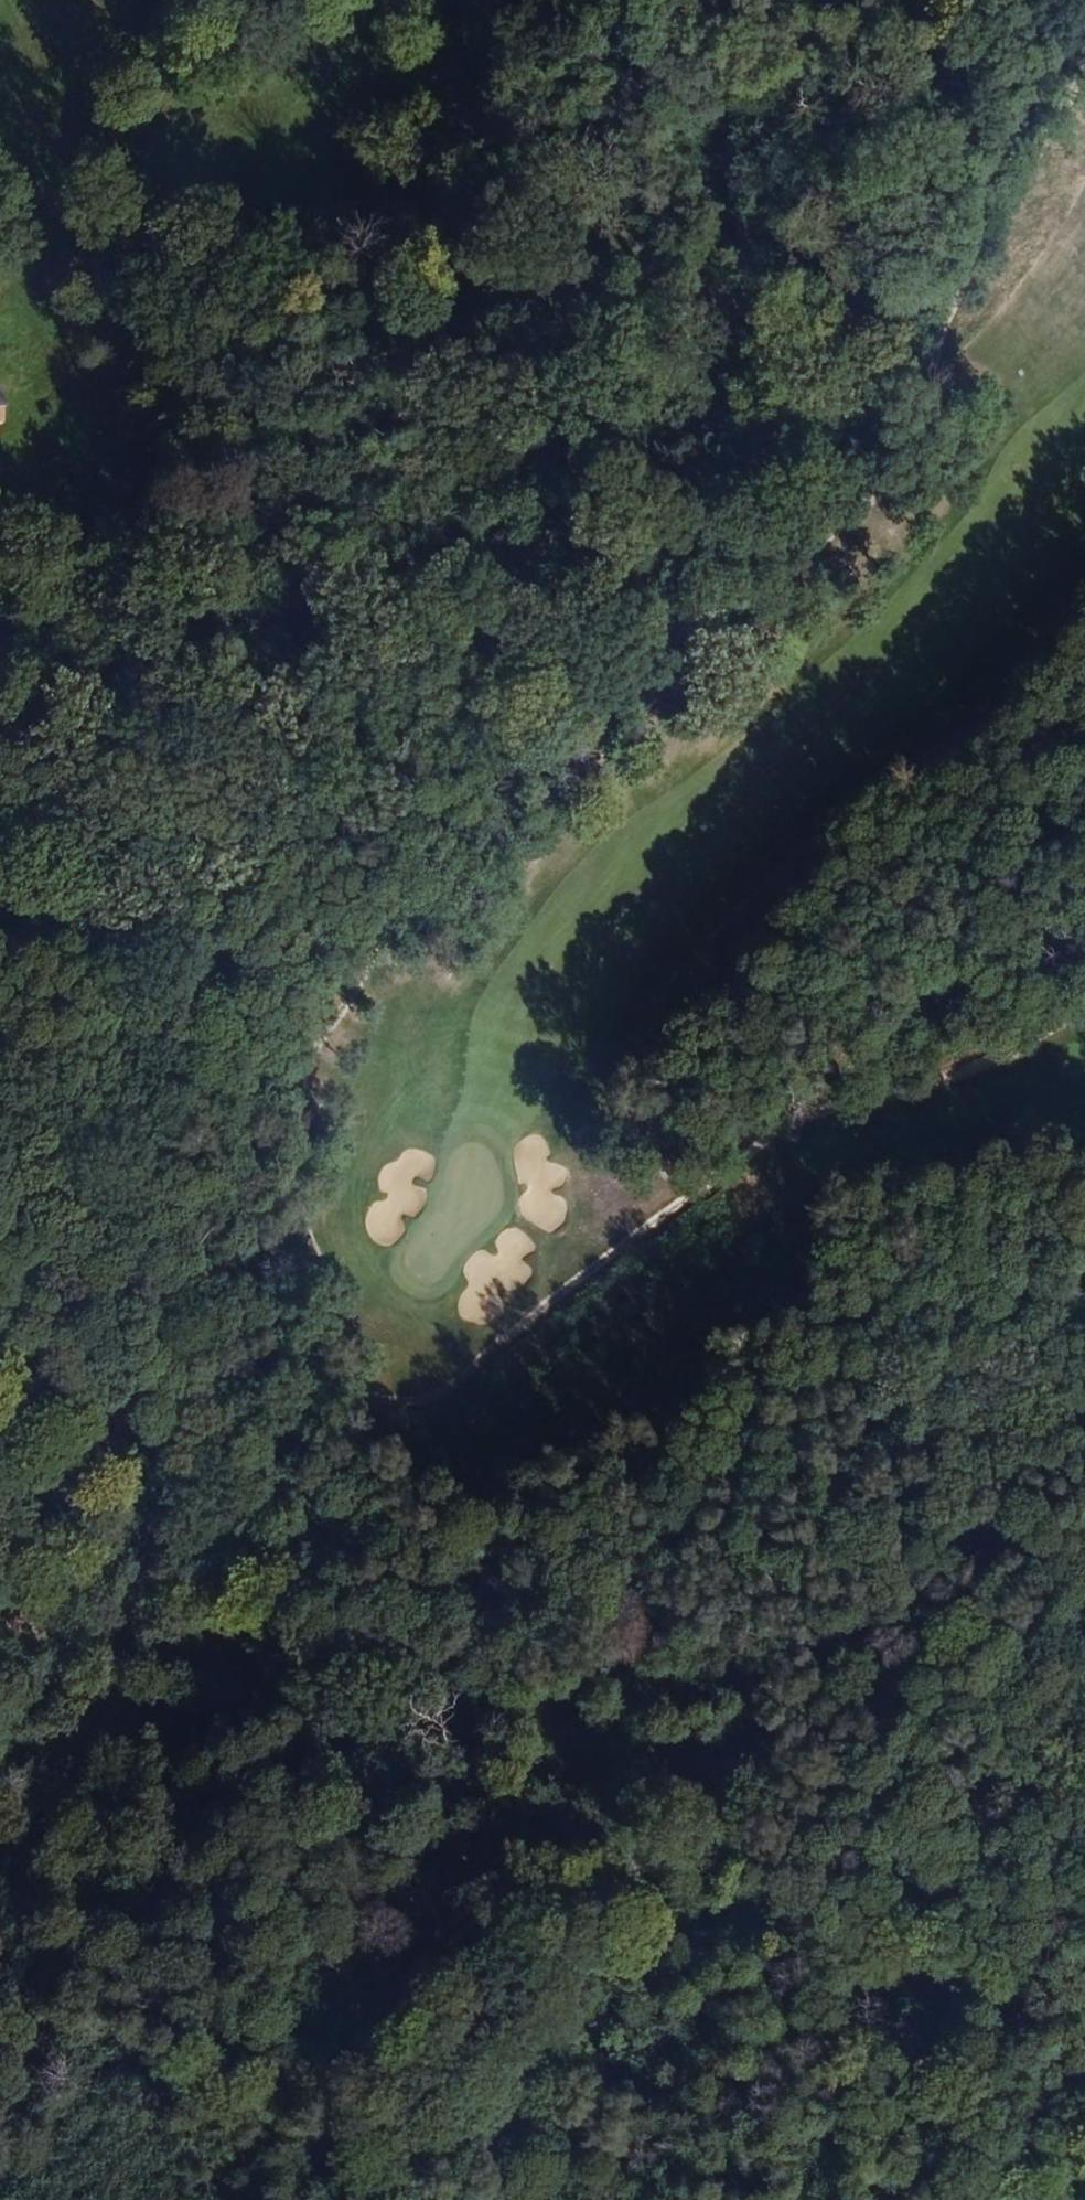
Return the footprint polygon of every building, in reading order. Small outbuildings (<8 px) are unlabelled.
[(4,425),(5,436),(26,436),(28,432),(30,429),(36,422),(38,409),(36,399),(31,392),(23,389),(10,389),(5,392),(0,400),(0,423),(4,425)]
